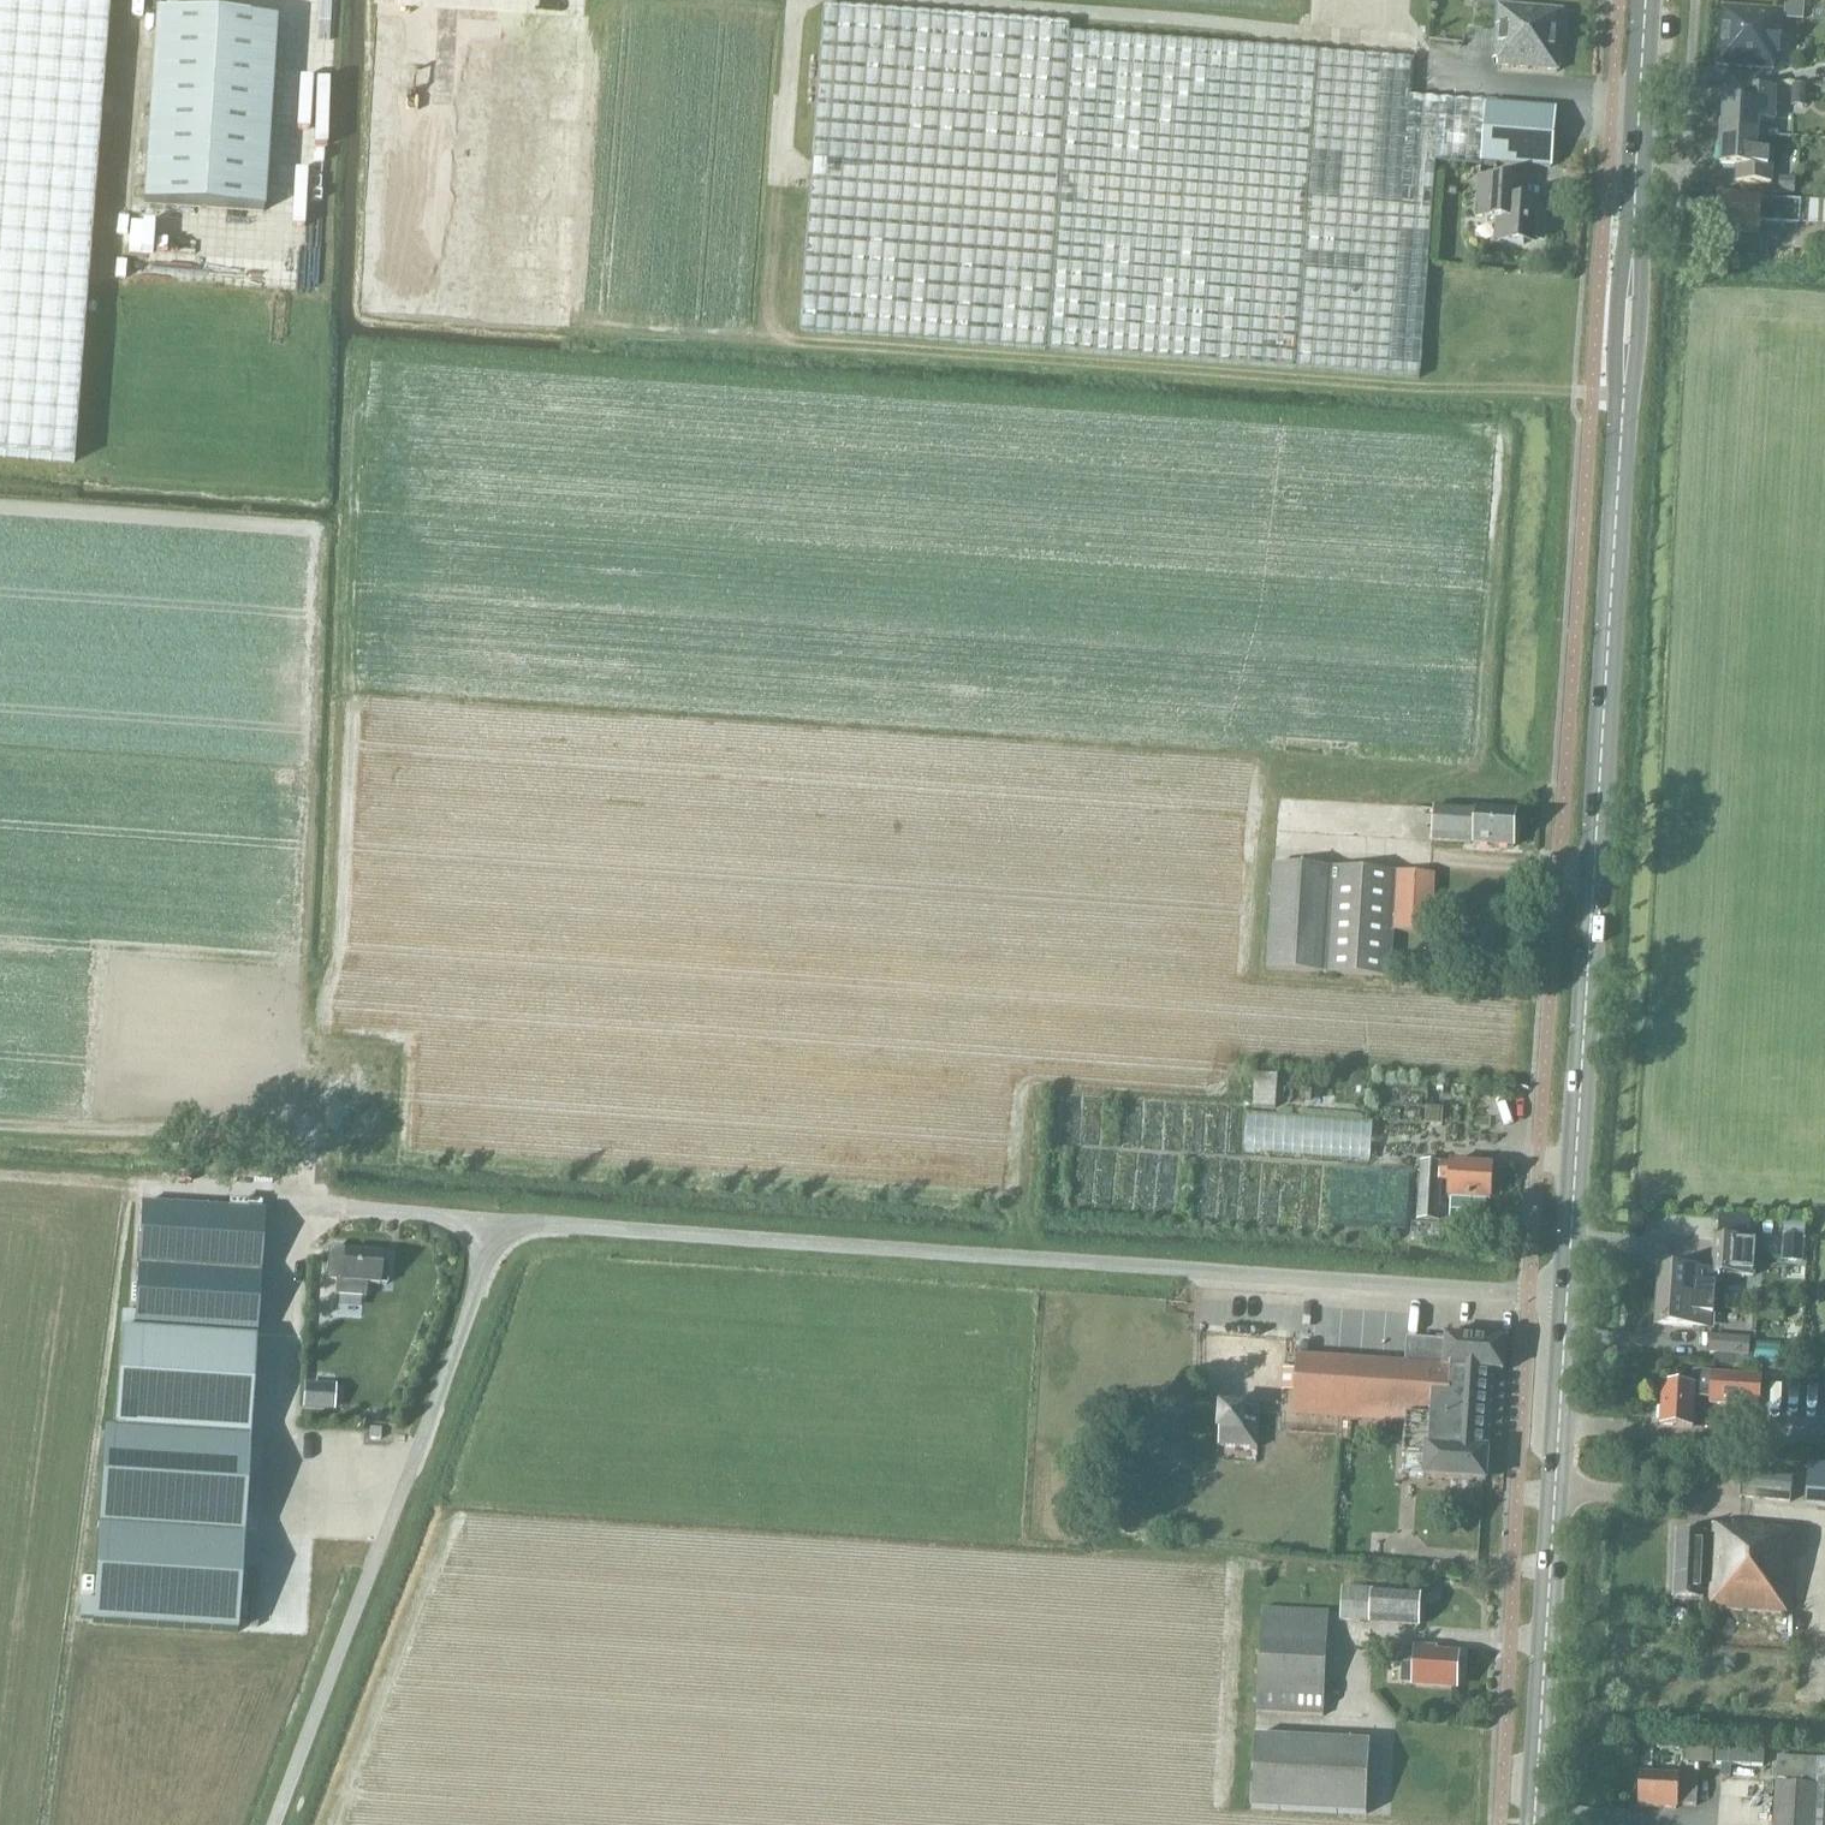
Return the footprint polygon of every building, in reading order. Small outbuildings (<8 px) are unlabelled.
[(76,465),(81,465),(94,280),(114,0),(0,0),(0,459),(76,465)] [(1499,68),(1560,72),(1564,11),(1499,7),(1497,47),(1500,47),(1499,68)] [(1557,109),(1486,104),(1410,99),(1413,58),(1071,34),(1072,26),(825,8),(800,333),(1266,369),(1421,380),(1438,164),(1484,167),(1484,163),(1553,169),(1554,156),(1557,109)] [(1724,8),(1720,64),(1775,69),(1776,51),(1780,52),(1783,13),(1724,8)] [(144,204),(263,213),(276,20),(158,12),(144,204)] [(1793,86),(1792,105),(1808,106),(1809,87),(1793,86)] [(1725,102),(1723,134),(1760,136),(1760,120),(1775,120),(1777,89),(1742,88),(1741,103),(1725,102)] [(1760,136),(1723,134),(1721,166),(1738,167),(1738,170),(1737,181),(1772,183),(1774,152),(1759,152),(1760,136)] [(1796,194),(1796,180),(1780,179),(1779,193),(1796,194)] [(1539,214),(1539,204),(1513,203),(1514,183),(1481,181),(1479,200),(1485,200),(1483,221),(1498,222),(1496,243),(1525,245),(1525,242),(1535,242),(1535,237),(1543,238),(1545,214),(1539,214)] [(1800,224),(1800,202),(1763,201),(1763,199),(1720,197),(1718,231),(1760,233),(1761,222),(1800,224)] [(1800,224),(1816,224),(1824,225),(1824,200),(1817,200),(1800,199),(1800,202),(1800,224)] [(1477,844),(1515,846),(1517,810),(1479,807),(1479,809),(1436,806),(1434,840),(1477,842),(1477,844)] [(1271,960),(1270,970),(1392,976),(1392,967),(1394,930),(1431,932),(1434,873),(1276,865),(1271,960)] [(1275,1108),(1277,1076),(1255,1075),(1253,1107),(1275,1108)] [(1381,1097),(1398,1098),(1399,1086),(1381,1086),(1381,1097)] [(1376,1120),(1249,1112),(1246,1154),(1374,1161),(1376,1120)] [(1494,1165),(1423,1161),(1420,1219),(1439,1220),(1442,1179),(1451,1179),(1451,1197),(1492,1200),(1494,1165)] [(82,1600),(81,1619),(93,1620),(93,1624),(238,1633),(250,1437),(265,1212),(142,1204),(135,1313),(122,1312),(115,1428),(114,1433),(105,1432),(94,1601),(82,1600)] [(1786,1222),(1783,1258),(1804,1260),(1807,1223),(1786,1222)] [(1715,1237),(1713,1268),(1713,1273),(1754,1275),(1756,1240),(1715,1237)] [(327,1281),(337,1282),(336,1297),(366,1299),(367,1285),(380,1286),(380,1285),(387,1285),(389,1265),(381,1264),(382,1256),(346,1253),(345,1254),(329,1253),(327,1281)] [(1703,1270),(1660,1268),(1656,1324),(1694,1327),(1694,1320),(1713,1321),(1714,1306),(1716,1278),(1703,1277),(1703,1270)] [(1301,1358),(1300,1372),(1284,1371),(1282,1392),(1299,1393),(1298,1405),(1408,1412),(1405,1455),(1427,1457),(1427,1476),(1487,1481),(1490,1448),(1488,1448),(1494,1371),(1504,1371),(1507,1339),(1448,1335),(1448,1340),(1407,1338),(1406,1364),(1301,1357),(1301,1358)] [(1712,1335),(1711,1348),(1711,1351),(1749,1354),(1750,1338),(1712,1335)] [(1759,1339),(1758,1359),(1782,1361),(1783,1340),(1759,1339)] [(1696,1374),(1696,1384),(1664,1382),(1662,1418),(1662,1425),(1693,1427),(1695,1396),(1711,1397),(1711,1401),(1755,1404),(1756,1377),(1696,1374)] [(336,1387),(308,1386),(306,1406),(335,1408),(336,1387)] [(1222,1447),(1261,1449),(1263,1410),(1224,1408),(1222,1447)] [(1793,1477),(1744,1471),(1741,1497),(1790,1502),(1793,1477)] [(1677,1533),(1674,1599),(1704,1600),(1706,1554),(1712,1554),(1709,1608),(1790,1614),(1796,1527),(1734,1521),(1734,1527),(1713,1526),(1713,1534),(1677,1533)] [(1342,1619),(1420,1625),(1422,1591),(1344,1586),(1342,1619)] [(1257,1711),(1325,1714),(1331,1606),(1321,1605),(1321,1609),(1264,1606),(1257,1711)] [(1403,1682),(1457,1686),(1457,1683),(1460,1680),(1461,1674),(1458,1671),(1459,1655),(1437,1653),(1438,1649),(1419,1647),(1419,1648),(1400,1647),(1399,1663),(1404,1663),(1403,1682)] [(1724,1658),(1724,1668),(1734,1669),(1734,1659),(1724,1658)] [(1252,1804),(1368,1812),(1372,1740),(1257,1732),(1252,1804)] [(1654,1768),(1655,1745),(1644,1744),(1643,1767),(1654,1768)] [(1777,1757),(1774,1824),(1824,1824),(1824,1759),(1777,1757)] [(1680,1775),(1641,1773),(1640,1806),(1677,1807),(1677,1804),(1696,1805),(1698,1778),(1680,1777),(1680,1775)]
